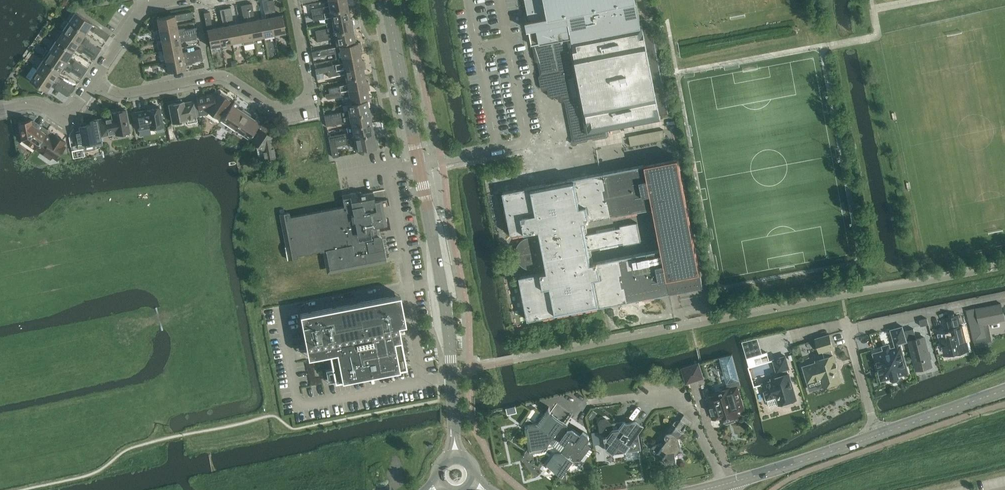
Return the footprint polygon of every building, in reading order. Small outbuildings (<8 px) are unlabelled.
[(266,18),(261,19),(264,36),(275,34),(268,0),(263,1),(265,11),(266,18)] [(268,0),(275,34),(286,32),(282,15),(276,16),(275,9),(274,0),(269,0),(268,0)] [(311,9),(312,15),(348,8),(347,0),(332,0),(329,1),(330,6),(323,7),(311,9)] [(532,31),(535,47),(534,49),(536,61),(539,62),(541,74),(539,77),(542,89),(544,90),(548,90),(549,93),(555,97),(558,96),(559,101),(561,102),(565,101),(567,110),(571,129),(573,139),(571,142),(572,143),(575,145),(577,145),(578,143),(588,141),(589,139),(592,138),(594,140),(608,137),(609,135),(608,129),(661,119),(660,115),(669,113),(670,111),(669,102),(666,100),(666,98),(667,96),(666,87),(663,85),(663,84),(665,81),(663,72),(660,71),(660,69),(662,66),(660,58),(658,56),(657,54),(659,52),(657,43),(655,41),(654,39),(656,37),(654,28),(652,27),(643,28),(643,24),(642,24),(641,24),(639,11),(637,0),(526,0),(532,31)] [(252,3),(247,4),(253,38),(264,36),(261,19),(255,20),(254,13),(252,3)] [(245,22),(239,23),(243,40),(244,44),(254,42),(253,38),(247,4),(241,5),(243,15),(244,15),(245,22)] [(231,7),(226,9),(232,42),(243,40),(239,23),(234,24),(233,17),(231,7)] [(348,8),(312,15),(313,20),(325,18),(332,17),(333,22),(350,18),(348,8)] [(224,26),(218,27),(222,45),(232,42),(226,9),(220,10),(222,19),(224,26)] [(76,12),(69,21),(86,33),(88,30),(91,29),(96,32),(95,33),(105,39),(109,34),(92,23),(76,12)] [(192,12),(158,18),(160,29),(177,26),(176,20),(183,19),(193,17),(192,12)] [(205,13),(204,13),(211,47),(222,45),(218,27),(213,28),(211,22),(212,21),(210,12),(205,13)] [(327,28),(315,31),(316,36),(352,29),(350,18),(333,22),(334,27),(327,28)] [(69,21),(63,31),(93,51),(96,53),(98,55),(101,50),(89,42),(90,41),(90,39),(84,36),(86,33),(69,21)] [(177,26),(160,29),(162,40),(196,33),(195,28),(185,29),(185,28),(178,29),(177,26)] [(352,29),(316,36),(318,42),(329,39),(336,38),(337,44),(355,41),(356,40),(355,35),(353,33),(352,29)] [(62,30),(55,40),(56,40),(73,52),(74,51),(75,49),(81,53),(82,53),(82,52),(90,57),(93,51),(63,31),(62,30)] [(196,33),(162,40),(164,50),(181,47),(180,41),(187,40),(187,41),(197,39),(196,33)] [(56,40),(50,50),(83,72),(85,73),(88,68),(75,60),(71,57),(71,55),(73,52),(56,40)] [(318,50),(312,51),(313,57),(320,56),(335,53),(336,59),(342,58),(361,54),(359,47),(362,47),(361,42),(358,42),(340,46),(318,50)] [(181,47),(164,50),(166,61),(202,54),(201,48),(199,49),(189,51),(182,53),(181,47)] [(47,51),(43,57),(43,59),(44,59),(60,70),(62,72),(64,69),(68,72),(69,70),(80,77),(82,78),(85,73),(83,72),(50,50),(49,51),(47,51)] [(93,51),(90,57),(94,60),(98,55),(96,53),(93,51)] [(202,54),(166,61),(168,72),(186,69),(185,65),(192,64),(192,62),(195,62),(196,61),(201,60),(203,60),(202,54)] [(343,63),(315,68),(315,69),(316,74),(323,72),(328,72),(365,64),(364,60),(362,60),(361,54),(342,58),(343,63)] [(44,59),(37,69),(70,91),(74,86),(63,78),(62,79),(57,75),(60,70),(44,59)] [(365,64),(328,72),(329,77),(345,73),(345,74),(346,79),(365,75),(364,69),(366,69),(365,64)] [(37,69),(30,80),(46,91),(51,85),(67,96),(70,91),(37,69)] [(347,84),(329,88),(329,93),(330,93),(369,85),(368,81),(366,82),(365,75),(346,79),(347,84)] [(329,93),(325,94),(326,97),(328,99),(331,99),(350,95),(351,101),(369,98),(368,90),(370,90),(369,85),(330,93),(329,93)] [(204,99),(197,100),(197,102),(200,116),(207,114),(207,115),(216,121),(220,116),(230,100),(225,97),(226,96),(225,95),(222,93),(221,93),(221,94),(219,93),(217,97),(213,95),(203,97),(204,99)] [(330,114),(325,115),(326,121),(370,112),(367,100),(348,104),(349,111),(342,112),(330,114)] [(184,101),(169,104),(173,122),(187,119),(188,123),(197,121),(196,116),(193,102),(184,104),(184,101)] [(235,101),(222,119),(236,128),(247,112),(243,109),(242,111),(237,107),(239,104),(235,101)] [(160,107),(135,112),(138,130),(150,127),(150,128),(156,127),(157,133),(165,132),(164,126),(160,107)] [(112,116),(98,119),(101,136),(116,133),(116,134),(131,131),(126,110),(112,112),(112,116)] [(247,112),(236,128),(250,138),(262,120),(257,116),(255,120),(250,116),(252,115),(247,112)] [(370,112),(326,121),(327,126),(332,125),(344,123),(344,122),(351,121),(352,127),(372,123),(370,112)] [(81,131),(75,132),(77,143),(78,143),(79,149),(84,148),(85,151),(96,149),(96,146),(103,145),(102,139),(101,136),(98,119),(90,120),(91,124),(80,126),(81,131)] [(31,120),(19,122),(22,139),(36,148),(46,133),(48,130),(42,126),(40,130),(36,127),(35,123),(33,121),(31,122),(31,120)] [(250,138),(249,140),(252,142),(263,149),(265,160),(276,158),(272,136),(266,132),(270,125),(262,120),(250,138)] [(331,136),(329,136),(330,142),(332,142),(335,141),(374,133),(372,123),(352,127),(347,128),(348,133),(346,134),(346,133),(331,136)] [(664,129),(629,136),(631,146),(666,139),(664,129)] [(46,133),(36,148),(50,158),(53,154),(58,157),(65,146),(63,145),(66,142),(54,134),(51,137),(46,133)] [(332,142),(330,142),(333,157),(334,157),(339,157),(337,146),(347,144),(348,145),(355,144),(357,150),(366,148),(367,150),(377,148),(376,147),(378,147),(378,146),(377,139),(376,139),(375,139),(374,133),(335,141),(332,142)] [(670,293),(704,286),(679,158),(645,165),(601,173),(503,192),(504,194),(511,234),(512,236),(538,230),(538,234),(534,235),(531,236),(529,237),(525,239),(522,242),(519,246),(519,250),(518,254),(519,258),(521,262),(524,265),(528,268),(532,269),(535,270),(538,270),(545,268),(546,272),(520,277),(520,278),(528,320),(628,301),(670,293)] [(289,213),(280,214),(289,260),(298,258),(298,255),(304,254),(305,255),(313,253),(313,252),(320,251),(320,252),(323,251),(326,264),(331,263),(332,269),(386,259),(382,237),(380,235),(378,226),(384,225),(381,209),(377,210),(375,199),(373,192),(361,194),(361,192),(342,195),(344,206),(290,217),(289,213)] [(308,312),(300,314),(301,319),(303,328),(306,344),(314,342),(317,355),(330,353),(335,382),(407,368),(401,339),(394,340),(392,327),(399,326),(393,296),(392,297),(389,297),(361,303),(332,308),(312,312),(308,312)] [(1001,303),(967,310),(967,313),(975,344),(991,341),(987,323),(1004,320),(1001,303)] [(949,336),(941,337),(945,354),(953,352),(953,353),(955,353),(954,351),(960,350),(961,351),(969,349),(963,325),(961,326),(958,315),(947,318),(949,329),(947,329),(949,336)] [(903,326),(891,330),(895,345),(900,344),(907,342),(903,326)] [(913,328),(905,331),(908,341),(909,341),(917,370),(931,366),(924,337),(916,339),(913,328)] [(816,363),(803,367),(808,382),(821,378),(823,386),(827,385),(829,386),(831,387),(835,386),(836,384),(837,382),(841,381),(833,355),(832,355),(831,349),(833,348),(829,335),(815,339),(819,352),(823,351),(825,359),(816,361),(816,363)] [(896,348),(876,354),(879,364),(878,365),(879,369),(880,369),(883,379),(891,377),(892,379),(894,380),(898,379),(900,377),(899,375),(908,372),(900,347),(896,348)] [(762,353),(747,358),(750,368),(771,362),(768,352),(762,353)] [(714,395),(707,397),(713,419),(720,416),(722,421),(724,420),(724,422),(726,423),(734,420),(735,419),(735,417),(738,416),(737,412),(741,410),(743,406),(742,402),(740,401),(736,389),(738,389),(738,388),(742,387),(740,380),(733,353),(720,357),(727,383),(729,389),(721,391),(720,391),(715,392),(715,393),(713,393),(714,395)] [(772,381),(762,384),(767,399),(768,399),(770,406),(779,403),(779,404),(796,399),(789,374),(788,374),(787,369),(789,369),(785,356),(773,360),(777,373),(779,372),(781,377),(771,379),(772,381)] [(691,366),(682,369),(686,381),(687,383),(696,380),(703,378),(699,364),(691,366)] [(538,424),(525,426),(530,453),(544,451),(552,441),(558,440),(567,446),(562,453),(555,454),(547,465),(557,473),(566,472),(574,461),(582,460),(591,448),(586,444),(590,439),(589,435),(584,432),(581,436),(551,414),(549,407),(538,424)] [(592,411),(588,416),(593,419),(597,414),(592,411)] [(653,446),(651,449),(664,458),(665,464),(676,463),(675,456),(681,449),(679,440),(678,439),(687,427),(689,428),(690,427),(692,423),(684,417),(672,433),(666,434),(665,435),(666,439),(667,440),(662,446),(661,444),(653,446)] [(601,419),(599,422),(601,434),(607,437),(604,437),(607,450),(613,455),(641,451),(638,435),(644,428),(636,423),(631,424),(626,421),(613,423),(605,418),(601,419)]
